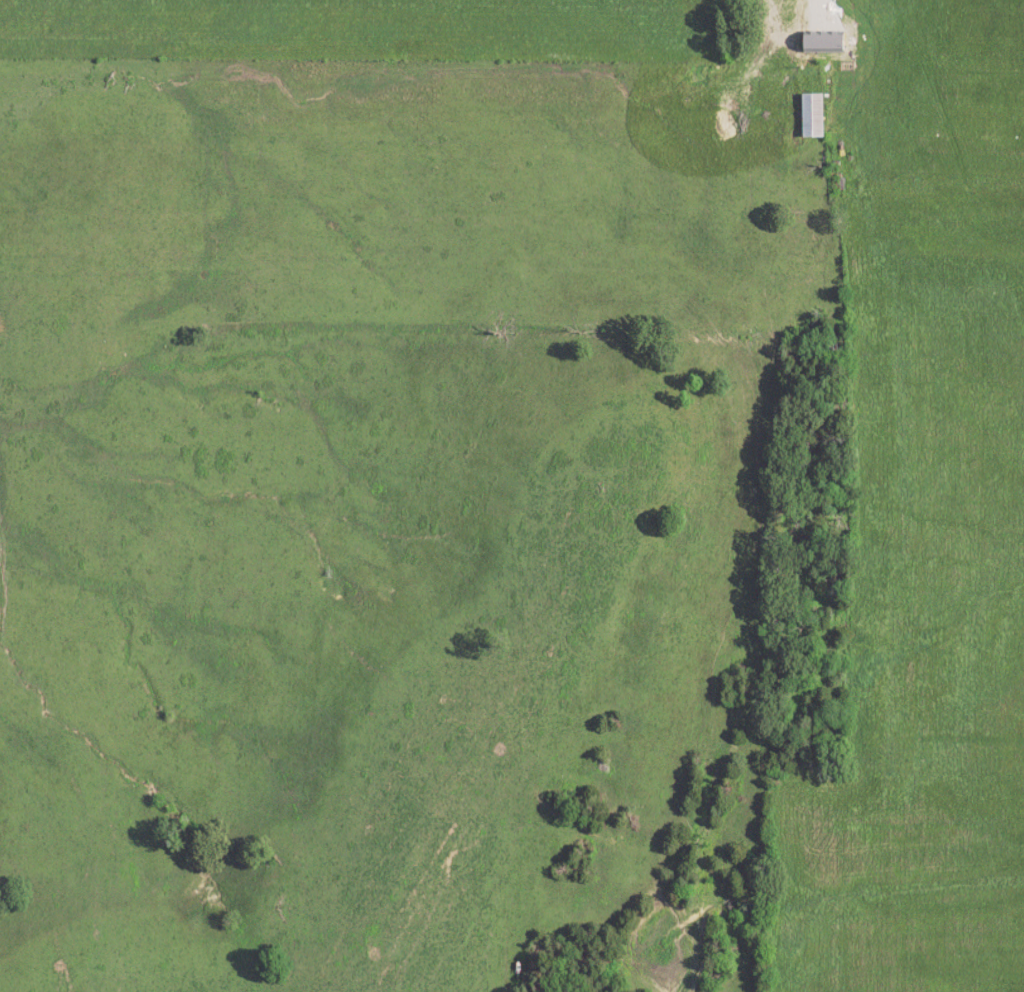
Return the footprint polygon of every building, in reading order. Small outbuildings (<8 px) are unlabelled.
[(798,138),(819,138),(818,95),(797,95),(798,138)]
